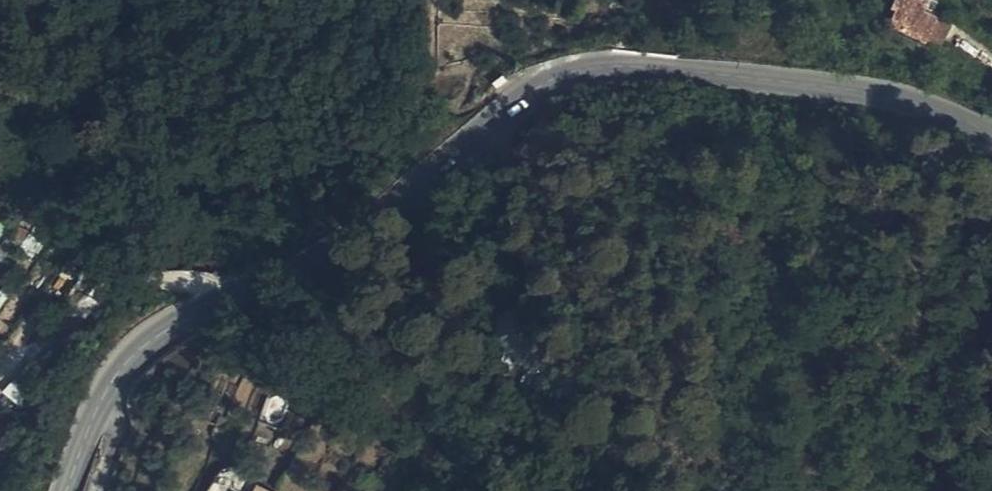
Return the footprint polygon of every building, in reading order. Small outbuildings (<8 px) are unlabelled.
[(866,6),(909,25),(917,6),(908,2),(900,0),(869,0),(866,6)] [(348,362),(339,356),(327,371),(337,378),(348,362)] [(268,393),(258,418),(278,425),(287,400),(268,393)] [(270,472),(256,461),(246,475),(236,469),(222,489),(218,487),(215,490),(257,490),(270,472)] [(206,490),(215,490),(218,487),(211,483),(206,490)]
